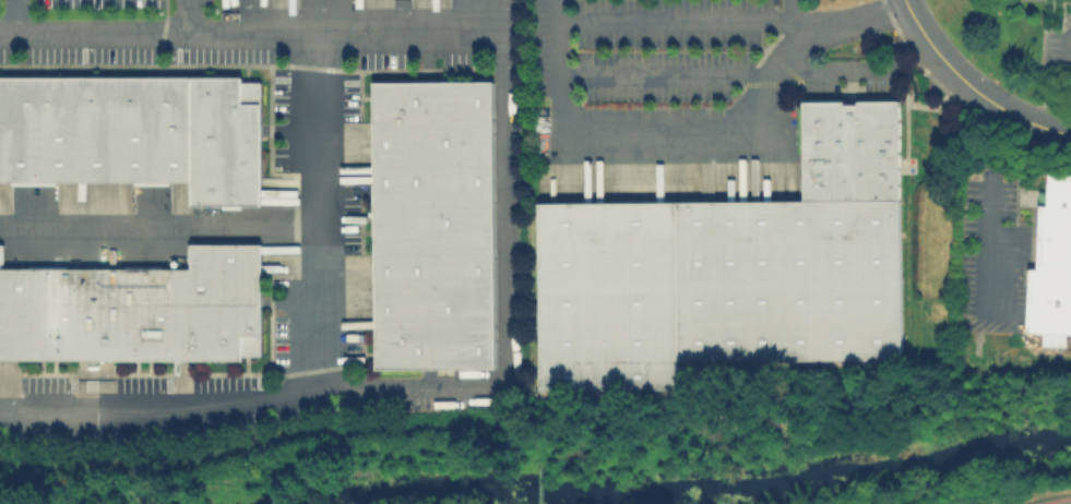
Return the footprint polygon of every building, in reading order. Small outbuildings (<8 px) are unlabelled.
[(192,179),(192,203),(261,203),(261,75),(0,74),(0,179),(192,179)] [(376,82),(493,82),(496,367),(378,368),(376,82)] [(806,100),(901,99),(904,359),(680,361),(681,387),(544,388),(542,203),(807,200),(806,100)] [(790,200),(803,200),(803,171),(789,171),(790,200)] [(1049,172),(1070,173),(1070,332),(1028,331),(1031,269),(1038,269),(1042,206),(1048,206),(1049,172)] [(261,357),(0,358),(0,268),(191,268),(191,244),(261,244),(261,357)]
